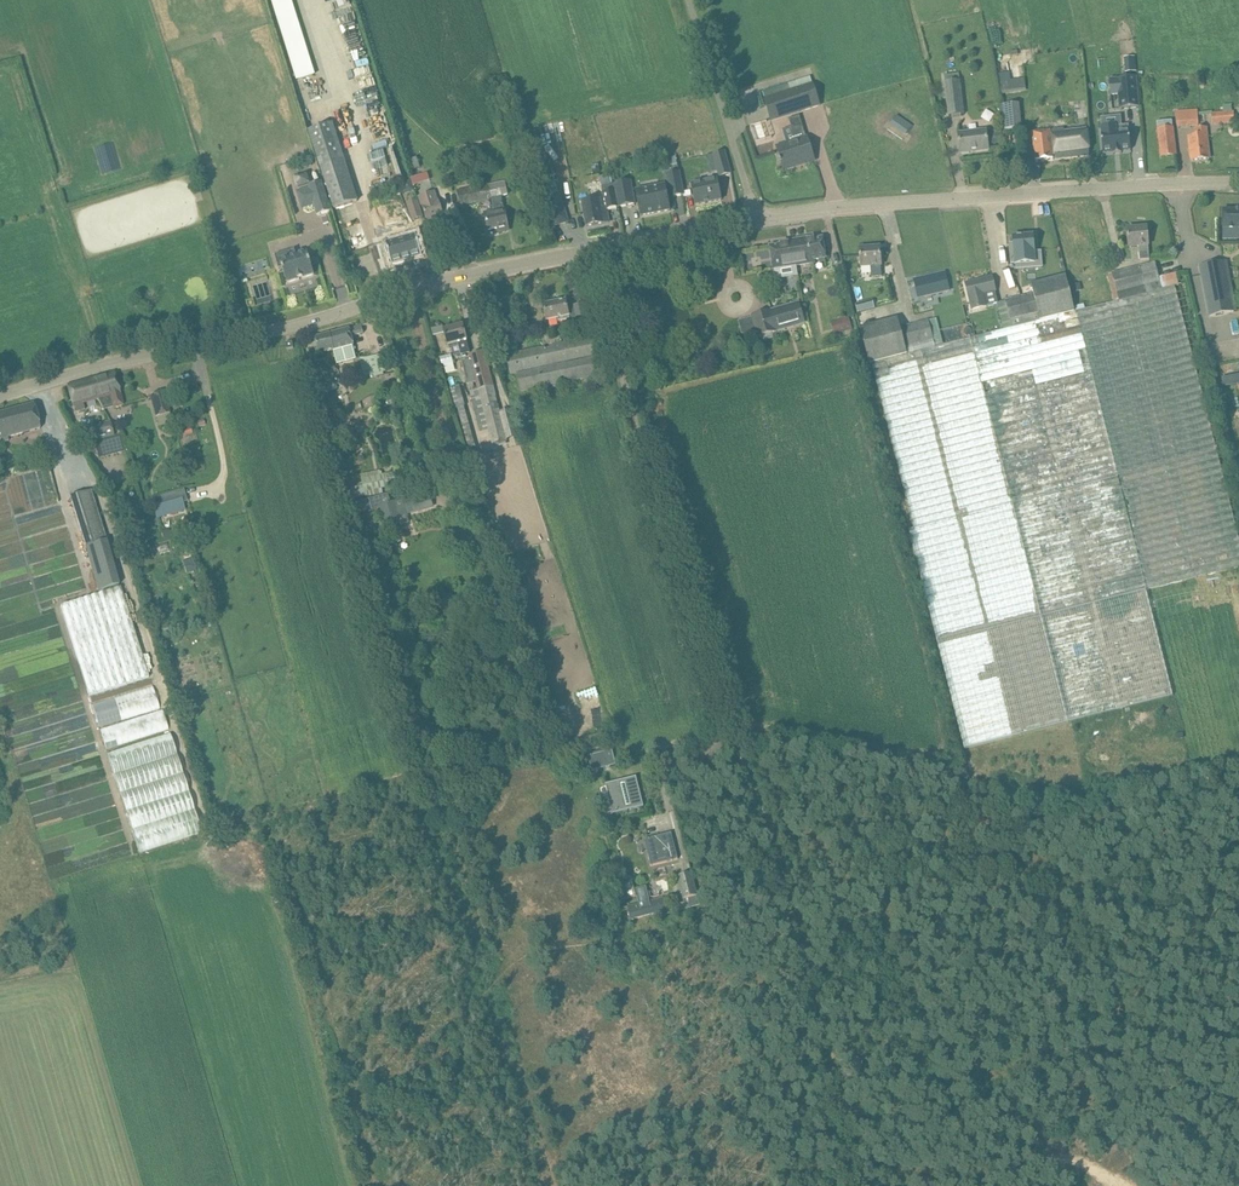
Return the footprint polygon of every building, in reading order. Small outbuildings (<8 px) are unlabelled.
[(1011,73),(1023,71),(1020,53),(1007,56),(1011,73)] [(1135,57),(1125,58),(1126,72),(1136,72),(1135,57)] [(1136,77),(1109,80),(1111,95),(1118,95),(1119,109),(1139,107),(1136,77)] [(960,80),(944,82),(949,117),(964,115),(961,89),(960,80)] [(1025,80),(999,83),(1000,88),(1000,93),(1009,92),(1026,90),(1026,86),(1025,80)] [(813,83),(763,99),(770,122),(820,106),(813,83)] [(1225,113),(1219,113),(1220,123),(1234,122),(1233,112),(1225,113)] [(1196,113),(1177,114),(1178,127),(1197,125),(1196,113)] [(788,148),(778,151),(781,161),(780,162),(780,164),(782,164),(784,171),(794,167),(804,164),(814,161),(811,150),(807,138),(806,138),(799,116),(789,120),(791,127),(796,141),(787,144),(788,148)] [(897,116),(892,122),(907,133),(912,126),(897,116)] [(1121,116),(1100,118),(1101,128),(1102,134),(1101,134),(1103,153),(1113,152),(1113,155),(1121,154),(1121,151),(1131,150),(1129,131),(1126,131),(1126,125),(1122,126),(1121,116)] [(1171,120),(1157,122),(1161,158),(1176,156),(1171,120)] [(391,129),(366,137),(367,142),(392,134),(391,129)] [(1197,137),(1189,138),(1190,149),(1191,161),(1209,159),(1208,147),(1207,136),(1206,129),(1196,130),(1197,137)] [(986,130),(958,134),(961,154),(989,150),(986,130)] [(1056,130),(1032,133),(1035,162),(1053,160),(1053,159),(1056,158),(1056,160),(1089,156),(1087,130),(1057,133),(1056,130)] [(398,148),(394,149),(399,165),(403,163),(398,148)] [(722,152),(713,155),(719,177),(727,175),(731,174),(724,152),(722,152)] [(408,154),(404,155),(409,171),(420,168),(417,158),(411,160),(410,158),(409,158),(408,154)] [(344,161),(320,169),(333,209),(343,206),(352,203),(357,201),(344,161)] [(677,161),(670,162),(671,170),(678,168),(677,161)] [(680,172),(667,174),(672,197),(685,194),(684,192),(680,172)] [(430,174),(412,178),(414,185),(431,180),(430,174)] [(608,176),(600,178),(602,187),(610,185),(608,176)] [(481,187),(458,191),(461,207),(490,200),(490,199),(492,198),(494,212),(485,213),(488,230),(498,228),(499,233),(508,230),(501,196),(507,195),(505,183),(487,186),(486,179),(480,180),(481,187)] [(411,180),(400,184),(403,190),(408,193),(414,190),(411,180)] [(717,180),(692,185),(696,206),(721,200),(717,180)] [(631,181),(614,184),(615,190),(618,207),(635,204),(631,181)] [(308,188),(299,191),(305,208),(314,206),(317,216),(331,211),(322,182),(308,186),(308,188)] [(610,185),(602,187),(604,199),(606,210),(607,209),(618,207),(615,190),(614,191),(613,184),(610,185)] [(665,186),(650,188),(655,213),(670,210),(665,186)] [(650,188),(636,191),(641,216),(655,213),(650,188)] [(435,192),(419,197),(421,203),(423,208),(427,220),(443,214),(439,203),(437,197),(435,192)] [(559,194),(544,199),(552,227),(568,222),(559,194)] [(417,199),(407,203),(413,220),(423,217),(417,199)] [(604,199),(582,203),(586,227),(609,222),(607,209),(606,210),(604,199)] [(1222,240),(1238,240),(1238,210),(1223,210),(1222,240)] [(1147,228),(1127,229),(1129,247),(1139,246),(1140,260),(1149,260),(1147,228)] [(416,235),(386,243),(392,264),(422,256),(416,235)] [(1014,244),(1010,244),(1011,264),(1016,263),(1016,265),(1035,263),(1033,236),(1014,237),(1014,244)] [(282,239),(269,244),(272,253),(286,248),(282,239)] [(800,257),(796,258),(797,266),(814,263),(813,260),(826,258),(823,239),(798,243),(800,257)] [(798,243),(770,247),(774,269),(797,266),(796,258),(800,257),(798,243)] [(880,248),(860,249),(861,267),(871,267),(872,277),(882,276),(880,248)] [(356,259),(364,277),(378,271),(369,253),(356,259)] [(308,254),(281,263),(284,272),(287,284),(314,275),(308,254)] [(1227,260),(1198,266),(1208,317),(1237,311),(1227,260)] [(1155,263),(1112,274),(1119,301),(1162,290),(1155,263)] [(945,273),(920,279),(924,297),(949,291),(945,273)] [(1066,276),(1031,285),(1034,294),(1040,320),(1075,312),(1066,276)] [(992,277),(965,283),(968,296),(972,310),(987,307),(987,306),(997,304),(999,303),(996,292),(992,277)] [(1080,284),(1072,286),(1074,293),(1082,291),(1080,284)] [(1034,294),(1031,285),(1023,287),(1025,297),(1034,294)] [(1075,312),(1146,589),(1238,566),(1238,540),(1175,286),(1162,290),(1119,301),(1075,312)] [(1034,294),(1006,301),(1013,328),(1040,320),(1034,294)] [(565,301),(544,305),(547,321),(558,319),(559,322),(576,318),(578,326),(588,324),(585,307),(585,305),(584,306),(584,304),(567,308),(565,301)] [(770,310),(750,315),(750,318),(754,332),(756,337),(763,336),(771,333),(776,332),(775,329),(804,321),(799,302),(770,311),(770,310)] [(1013,328),(971,338),(1067,723),(1173,696),(1146,589),(1075,312),(1040,320),(1013,328)] [(848,317),(831,322),(834,335),(852,329),(848,317)] [(897,319),(860,328),(870,364),(871,364),(907,354),(900,328),(897,319)] [(928,321),(900,328),(907,354),(935,347),(928,321)] [(361,325),(316,338),(318,354),(354,346),(351,336),(363,333),(361,325)] [(463,325),(444,330),(448,346),(451,345),(454,355),(454,356),(454,357),(459,359),(466,357),(465,354),(470,353),(465,337),(466,337),(463,325)] [(544,347),(507,356),(511,374),(517,373),(521,392),(599,375),(591,337),(553,345),(554,348),(545,350),(544,347)] [(907,354),(871,364),(914,529),(909,530),(964,749),(1067,723),(971,338),(942,345),(935,347),(907,354)] [(292,342),(286,343),(286,347),(287,350),(294,348),(293,345),(292,342)] [(471,360),(462,362),(468,385),(477,382),(478,390),(482,403),(473,405),(480,432),(489,430),(493,445),(494,445),(506,442),(507,441),(507,440),(517,438),(510,409),(499,412),(484,351),(469,355),(471,360)] [(366,365),(362,366),(363,371),(369,370),(370,378),(384,375),(383,368),(381,357),(380,355),(365,358),(366,365)] [(450,356),(440,359),(442,365),(444,365),(444,366),(453,364),(452,356),(451,356),(450,356)] [(114,372),(92,378),(98,400),(103,408),(112,406),(113,408),(123,405),(120,394),(120,393),(114,372)] [(1220,378),(1222,387),(1238,383),(1238,374),(1220,378)] [(92,378),(67,385),(70,396),(75,413),(85,410),(83,404),(98,400),(92,378)] [(334,381),(311,387),(320,424),(328,422),(326,414),(328,414),(325,403),(323,393),(333,391),(336,391),(334,381)] [(460,385),(450,388),(456,409),(458,409),(466,438),(471,456),(477,455),(472,436),(464,407),(466,406),(460,385)] [(163,393),(151,396),(156,417),(169,413),(163,393)] [(0,414),(0,439),(1,439),(2,443),(8,441),(7,438),(40,429),(33,405),(0,414)] [(110,422),(86,428),(90,443),(114,437),(110,422)] [(363,486),(351,488),(354,500),(383,493),(382,489),(390,488),(403,485),(400,471),(387,474),(362,480),(363,486)] [(349,483),(349,481),(338,484),(343,504),(354,501),(354,500),(349,483)] [(448,487),(447,502),(468,502),(468,487),(448,487)] [(91,490),(70,497),(85,547),(107,541),(91,490)] [(159,506),(154,507),(157,519),(185,512),(183,504),(182,501),(186,500),(184,490),(180,491),(157,498),(159,506)] [(389,503),(380,505),(381,509),(387,529),(402,524),(409,522),(406,514),(407,513),(433,506),(429,492),(389,503)] [(376,497),(352,504),(355,516),(360,515),(379,510),(381,509),(380,505),(389,503),(389,500),(388,500),(386,494),(376,497)] [(485,508),(477,510),(479,520),(488,518),(485,508)] [(169,530),(162,532),(163,539),(170,537),(169,530)] [(99,543),(85,547),(98,592),(120,586),(107,541),(99,543)] [(192,559),(185,561),(190,573),(196,571),(192,559)] [(355,569),(343,573),(347,587),(360,583),(355,569)] [(120,587),(61,606),(89,696),(149,678),(120,587)] [(153,686),(92,703),(99,727),(160,709),(153,686)] [(162,710),(100,730),(106,750),(168,730),(162,710)] [(611,731),(564,745),(567,755),(614,741),(611,731)] [(170,733),(107,754),(140,853),(202,833),(170,733)] [(592,755),(589,756),(592,771),(616,766),(613,751),(609,751),(592,755)] [(621,781),(605,784),(606,785),(607,785),(614,813),(613,813),(613,814),(628,811),(632,810),(644,807),(644,806),(642,806),(635,778),(637,778),(636,777),(624,780),(621,781)] [(668,834),(644,840),(651,866),(675,860),(678,859),(677,853),(673,841),(670,842),(668,834)] [(680,880),(679,881),(684,899),(697,896),(698,896),(692,873),(679,876),(680,880)] [(632,881),(620,883),(623,899),(636,896),(634,889),(632,881)] [(638,903),(627,906),(631,920),(654,914),(655,917),(667,914),(666,908),(664,900),(653,902),(652,900),(648,901),(638,903)]
